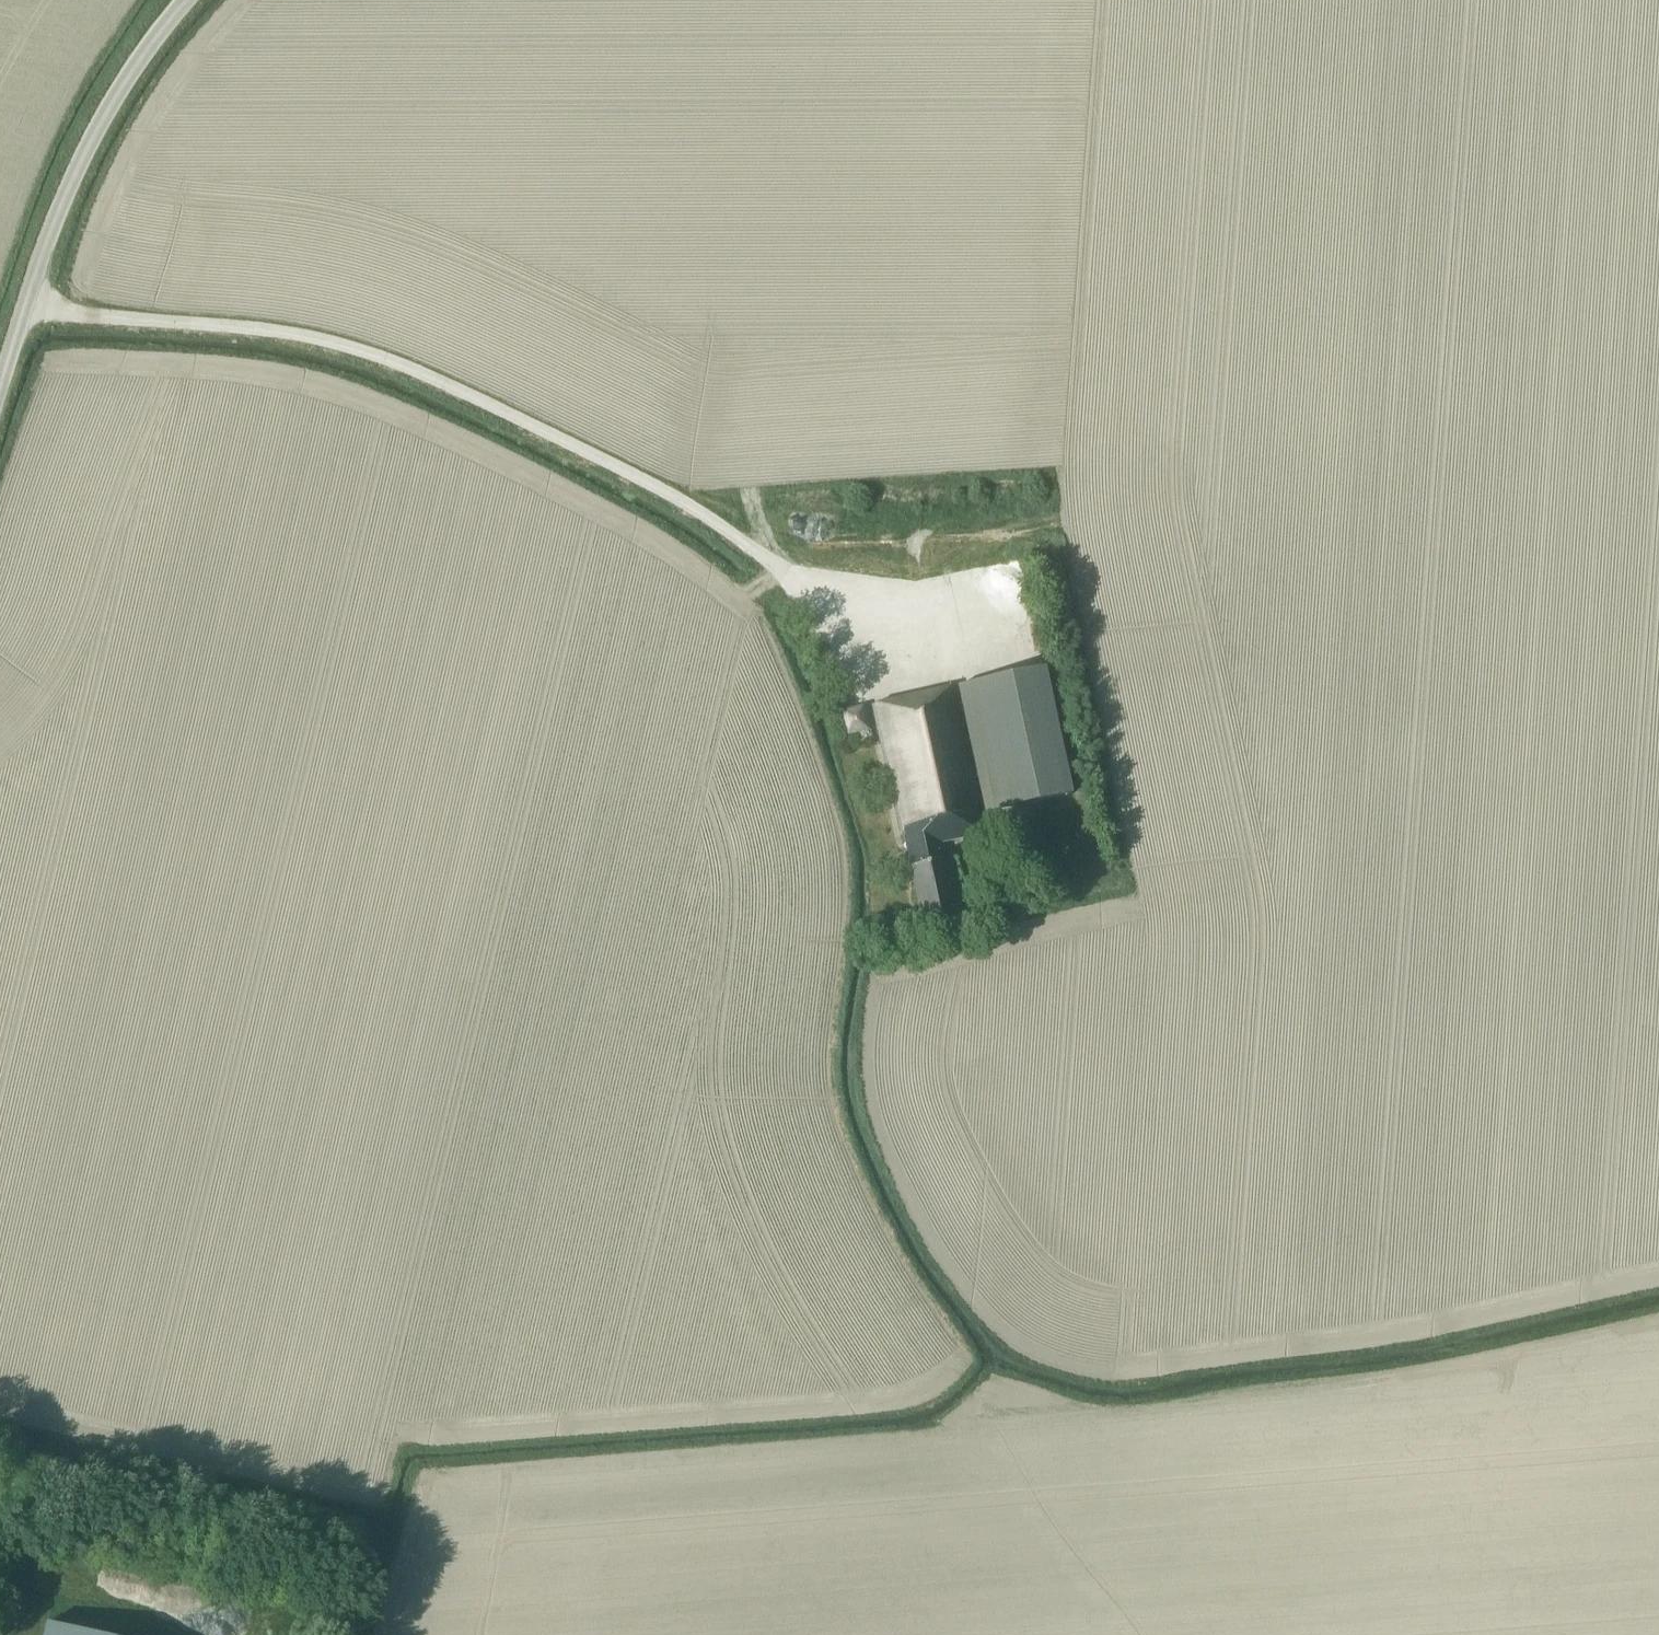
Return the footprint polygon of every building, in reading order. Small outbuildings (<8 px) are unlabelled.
[(1032,627),(1036,652),(1048,650),(1044,625),(1032,627)] [(956,687),(984,816),(1071,798),(1043,669),(956,687)] [(985,835),(953,688),(870,707),(898,835),(901,834),(905,852),(903,856),(905,864),(908,865),(922,929),(955,921),(939,845),(985,835)] [(846,736),(866,731),(861,709),(841,714),(846,736)] [(1021,846),(1041,842),(1036,818),(1017,822),(1021,846)]
